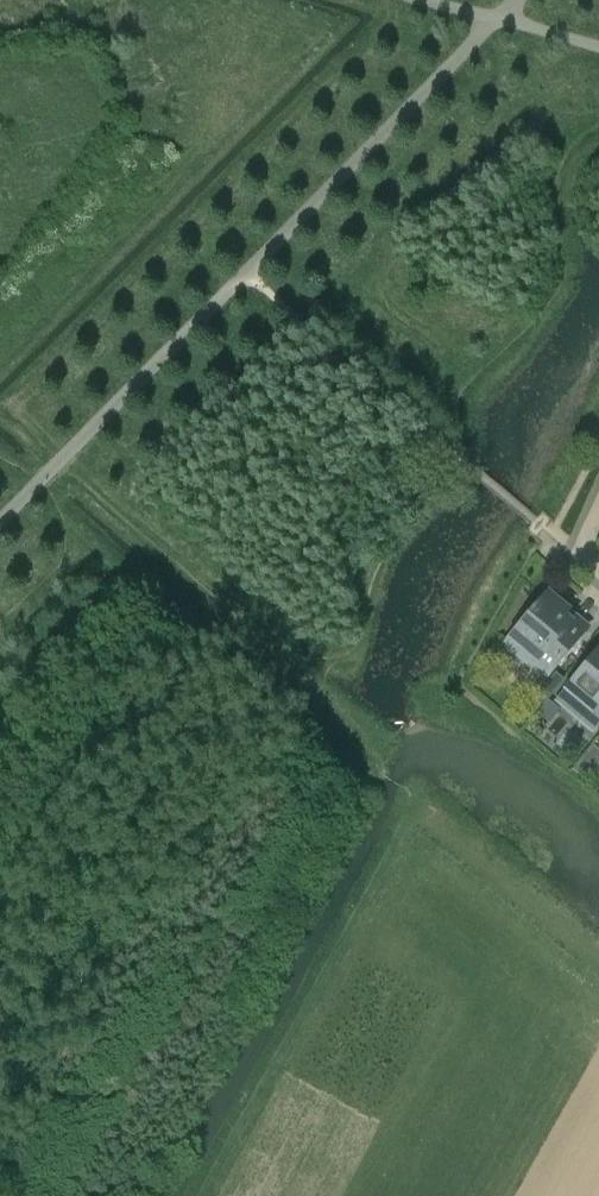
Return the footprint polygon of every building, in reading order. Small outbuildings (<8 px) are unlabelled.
[(566,611),(547,595),(506,644),(545,676),(581,633),(561,616),(566,611)] [(558,700),(592,730),(598,722),(598,652),(558,700)]
